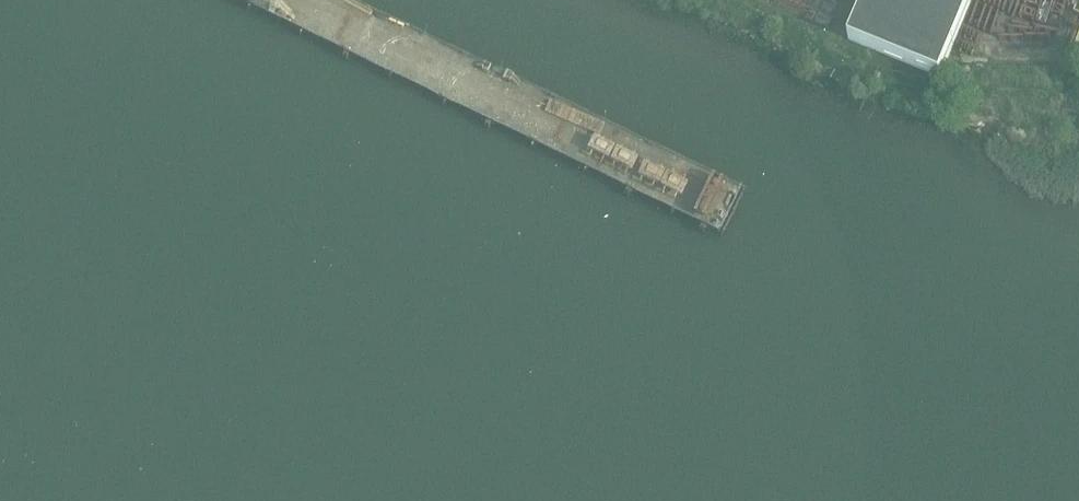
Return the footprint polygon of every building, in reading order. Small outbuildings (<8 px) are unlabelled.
[(940,77),(972,0),(865,0),(849,39),(940,77)]
